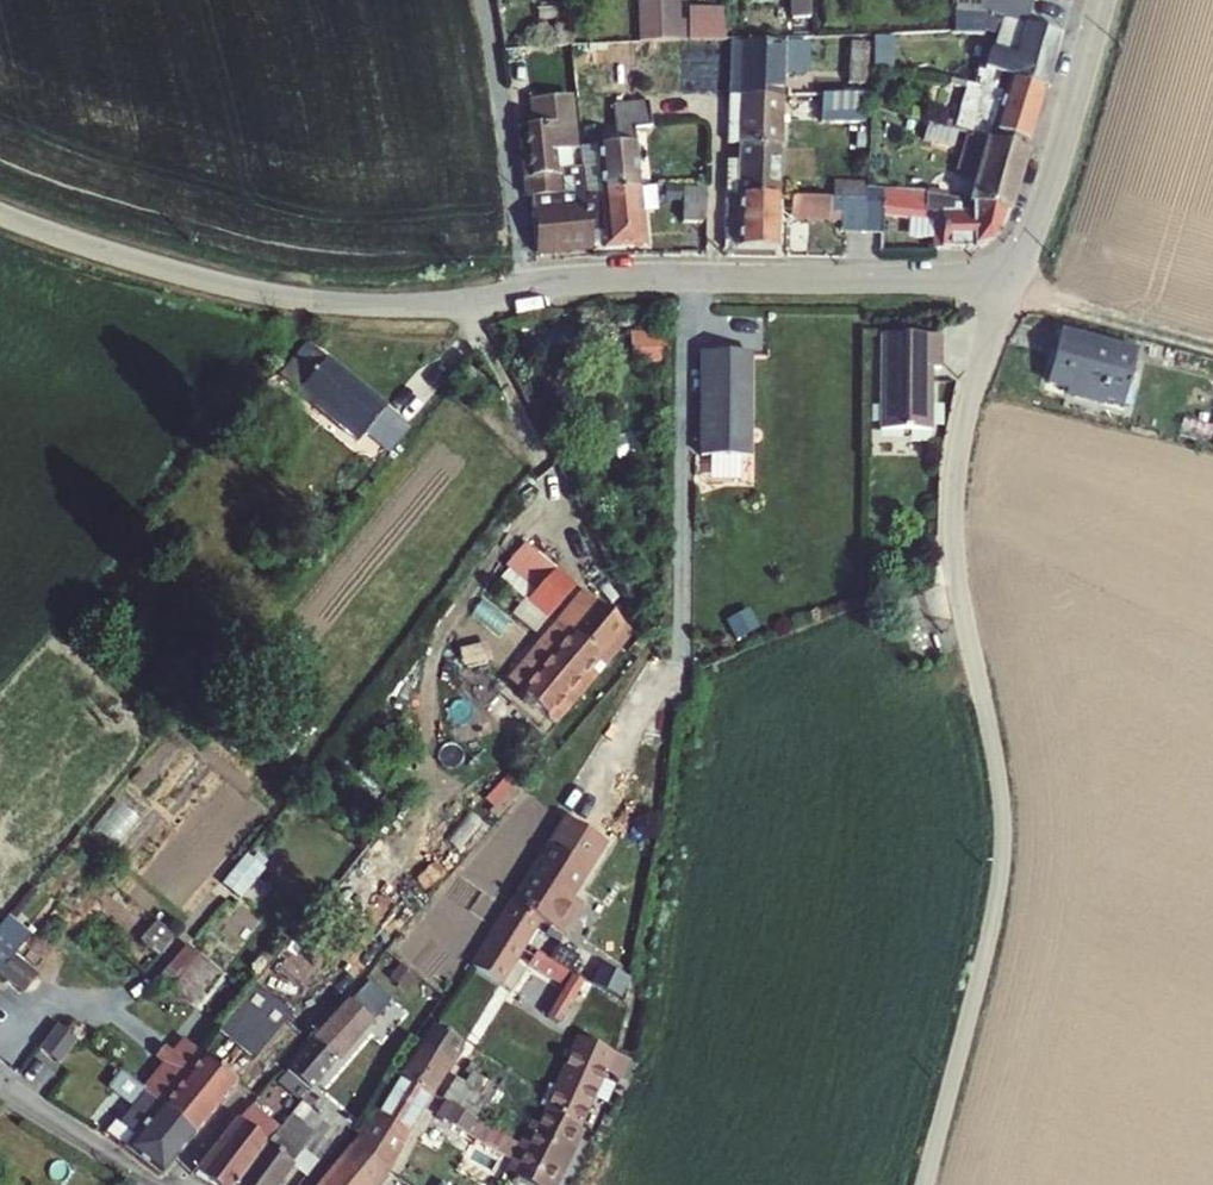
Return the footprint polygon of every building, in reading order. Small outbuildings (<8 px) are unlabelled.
[(813,14),(812,0),(791,0),(792,15),(813,14)] [(641,3),(641,44),(679,44),(679,25),(679,3),(641,3)] [(728,39),(728,4),(691,3),(690,38),(728,39)] [(566,25),(551,25),(551,48),(567,47),(566,25)] [(689,25),(679,25),(679,44),(689,44),(689,25)] [(991,53),(986,70),(994,72),(993,80),(1004,83),(1005,80),(1046,92),(1063,38),(1025,27),(1016,60),(991,53)] [(744,45),(742,98),(782,97),(783,46),(744,45)] [(851,45),(848,97),(866,96),(868,46),(851,45)] [(893,48),(877,46),(875,67),(890,70),(893,48)] [(994,72),(986,70),(985,72),(984,77),(988,78),(977,118),(960,113),(955,130),(989,141),(991,134),(1029,146),(1046,92),(1005,80),(1004,83),(993,80),(994,72)] [(794,91),(794,97),(818,97),(818,82),(804,82),(804,91),(794,91)] [(865,125),(866,96),(848,97),(823,97),(822,124),(865,125)] [(742,98),(741,147),(780,148),(782,97),(742,98)] [(523,133),(529,200),(572,195),(571,183),(556,183),(556,175),(550,176),(548,154),(571,151),(567,100),(531,103),(533,132),(523,133)] [(587,193),(640,190),(636,131),(650,129),(649,103),(614,106),(617,146),(583,149),(584,162),(585,173),(587,193)] [(991,134),(989,141),(970,203),(1006,217),(1029,146),(991,134)] [(740,162),(728,162),(727,199),(779,199),(780,148),(741,147),(740,162)] [(555,170),(556,175),(585,173),(584,162),(573,162),(573,169),(555,170)] [(591,243),(587,193),(585,173),(556,175),(556,183),(571,183),(572,195),(529,200),(534,250),(591,245),(591,243)] [(843,185),(843,199),(866,199),(866,192),(866,186),(843,185)] [(929,189),(927,193),(928,196),(939,198),(940,192),(929,189)] [(640,190),(587,193),(591,243),(605,242),(606,249),(644,246),(640,190)] [(703,190),(682,190),(682,224),(702,225),(703,190)] [(927,193),(866,192),(866,199),(865,235),(882,235),(883,218),(884,206),(927,207),(927,212),(941,218),(942,250),(953,249),(981,242),(1000,230),(1006,217),(970,203),(939,198),(928,196),(927,193)] [(779,199),(727,199),(726,248),(778,251),(779,199)] [(865,235),(866,199),(843,199),(795,199),(795,216),(843,217),(842,234),(865,235)] [(884,206),(883,218),(906,219),(905,237),(932,238),(933,251),(936,251),(942,250),(941,218),(927,212),(927,207),(884,206)] [(668,331),(630,332),(631,367),(669,364),(668,331)] [(1140,352),(1060,332),(1046,390),(1125,412),(1140,352)] [(942,338),(872,336),(874,430),(934,434),(933,372),(943,372),(942,338)] [(388,457),(408,433),(383,412),(382,409),(306,344),(278,377),(357,445),(363,436),(388,457)] [(715,353),(701,353),(700,457),(750,459),(752,353),(715,353)] [(266,384),(259,392),(267,399),(274,391),(266,384)] [(538,630),(579,582),(528,538),(506,563),(534,588),(515,610),(538,630)] [(577,627),(596,604),(580,591),(562,614),(577,627)] [(511,706),(540,730),(625,628),(596,604),(577,627),(562,614),(516,669),(531,682),(511,706)] [(625,628),(540,730),(549,736),(633,634),(625,628)] [(531,682),(516,669),(496,693),(511,706),(531,682)] [(225,882),(244,896),(270,862),(251,848),(225,882)] [(474,968),(504,985),(521,955),(540,924),(512,906),(474,968)] [(561,916),(555,928),(590,946),(596,935),(561,916)] [(7,920),(0,929),(0,973),(13,957),(30,938),(7,920)] [(175,942),(149,973),(190,1008),(216,976),(175,942)] [(562,979),(549,1018),(567,1024),(585,971),(535,954),(530,968),(562,979)] [(0,973),(0,977),(21,995),(36,977),(13,957),(0,973)] [(257,984),(220,1030),(256,1060),(294,1014),(257,984)] [(337,1066),(342,1061),(393,1005),(373,987),(358,1006),(356,1003),(352,1009),(348,1006),(313,1044),(337,1066)] [(58,1021),(39,1049),(61,1064),(80,1037),(58,1021)] [(436,1098),(467,1046),(434,1027),(404,1079),(432,1096),(436,1098)] [(286,1072),(313,1095),(337,1066),(313,1044),(286,1072)] [(578,1048),(548,1112),(578,1128),(608,1065),(578,1048)] [(119,1127),(131,1135),(156,1106),(144,1097),(169,1066),(149,1050),(125,1080),(136,1089),(126,1102),(134,1108),(119,1127)] [(193,1141),(238,1085),(206,1061),(195,1073),(185,1086),(181,1084),(173,1094),(160,1109),(173,1119),(170,1122),(193,1141)] [(160,1085),(173,1094),(181,1084),(185,1086),(195,1073),(180,1061),(160,1085)] [(432,1096),(404,1079),(377,1122),(406,1139),(432,1096)] [(461,1085),(449,1106),(454,1109),(471,1119),(479,1124),(483,1126),(494,1107),(461,1085)] [(269,1148),(292,1120),(263,1097),(259,1100),(242,1118),(212,1155),(197,1174),(211,1184),(239,1184),(269,1148)] [(135,1139),(126,1151),(163,1179),(193,1141),(170,1122),(173,1119),(160,1109),(156,1106),(131,1135),(135,1139)] [(446,1124),(454,1109),(449,1106),(440,1120),(446,1124)] [(239,1184),(278,1184),(302,1154),(314,1163),(340,1129),(334,1124),(338,1118),(327,1108),(306,1132),(296,1124),(274,1151),(269,1148),(239,1184)] [(454,1109),(446,1124),(463,1134),(471,1119),(454,1109)] [(578,1128),(548,1112),(541,1128),(535,1125),(523,1150),(514,1166),(549,1184),(550,1184),(578,1128)] [(471,1119),(463,1134),(470,1139),(479,1124),(471,1119)] [(406,1139),(377,1122),(354,1150),(388,1170),(406,1139)] [(354,1150),(325,1184),(376,1184),(388,1170),(354,1150)]
